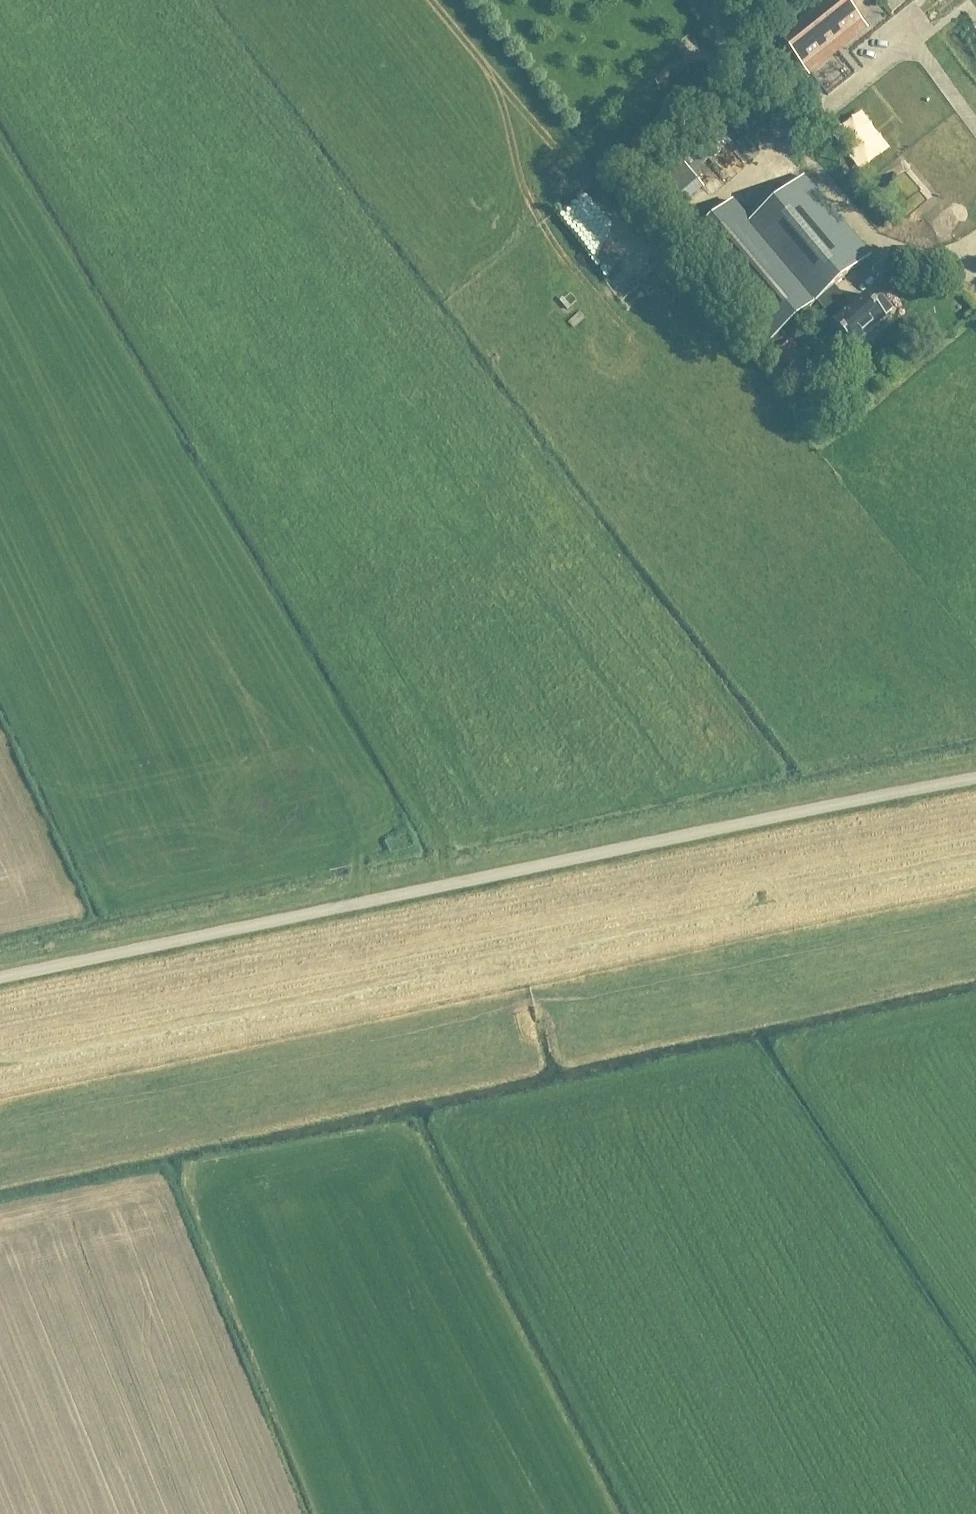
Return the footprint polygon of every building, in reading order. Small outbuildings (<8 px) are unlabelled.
[(837,40),(840,43),(847,37),(844,34),(858,23),(840,0),(824,0),(778,37),(802,68),(837,40)] [(968,65),(961,72),(943,53),(930,64),(959,94),(975,78),(975,73),(968,65)] [(922,69),(929,87),(939,83),(932,65),(922,69)] [(704,189),(690,173),(678,159),(647,185),(673,216),(704,189)] [(818,302),(833,289),(870,258),(805,180),(752,224),(733,202),(687,241),(771,341),(818,302)] [(833,289),(818,302),(836,324),(833,326),(854,350),(887,321),(866,297),(851,310),(833,289)]
